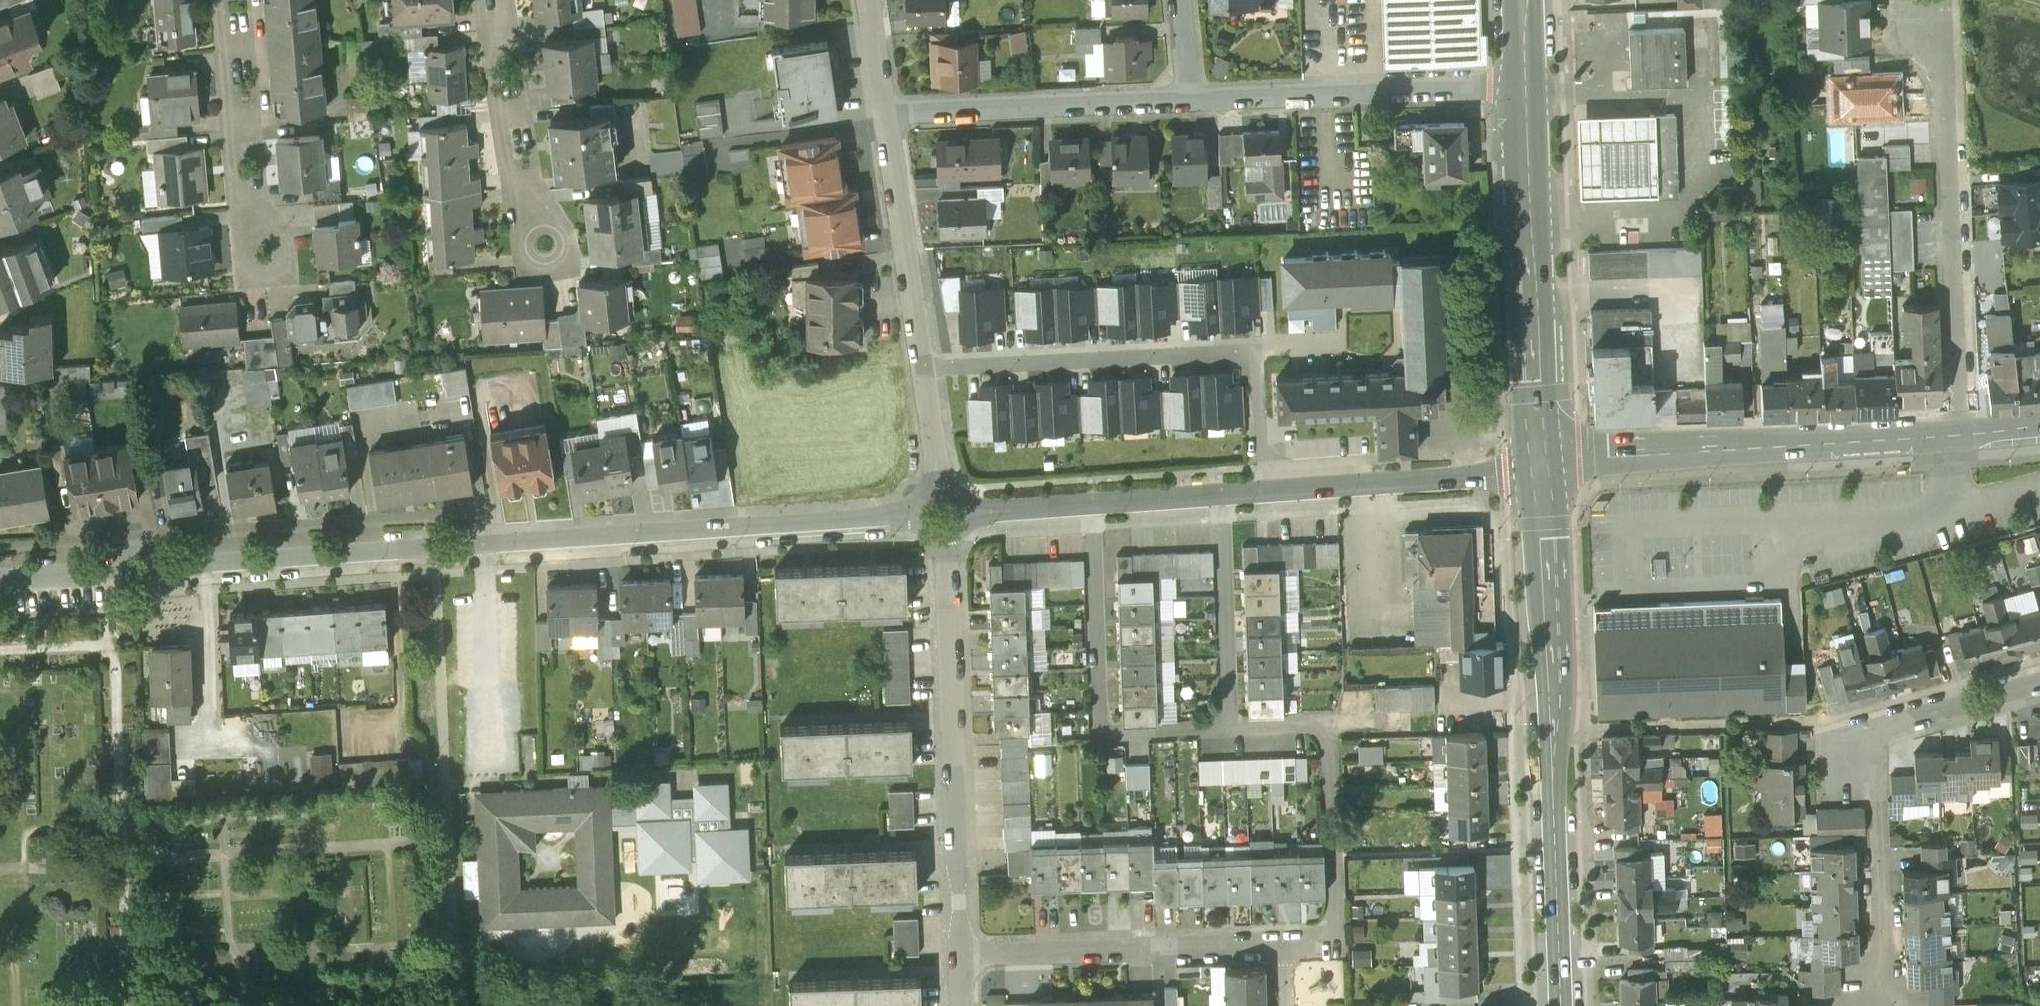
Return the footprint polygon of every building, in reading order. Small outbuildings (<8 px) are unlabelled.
[(8,4),(12,15),(29,8),(29,9),(36,6),(34,0),(18,0),(8,4)] [(159,43),(193,40),(191,17),(193,17),(192,0),(155,0),(159,43)] [(271,47),(319,43),(315,0),(267,0),(271,47)] [(398,18),(398,21),(420,19),(450,17),(449,0),(397,0),(398,18)] [(538,15),(572,12),(580,11),(580,10),(579,0),(536,0),(538,15)] [(701,32),(696,0),(672,0),(677,36),(701,32)] [(759,13),(813,14),(813,0),(759,0),(759,13)] [(907,20),(945,19),(944,0),(906,0),(907,20)] [(1109,2),(1112,2),(1112,14),(1146,13),(1145,0),(1109,0),(1109,2)] [(1211,8),(1270,6),(1270,2),(1267,2),(1267,0),(1211,0),(1211,8)] [(1384,61),(1468,58),(1466,37),(1478,36),(1476,0),(1382,0),(1384,61)] [(1678,8),(1700,7),(1700,0),(1678,0),(1678,8)] [(1819,1),(1820,23),(1867,21),(1867,0),(1837,0),(1819,1)] [(601,7),(580,10),(580,11),(572,12),(574,26),(603,23),(601,7)] [(0,20),(0,71),(29,59),(24,47),(27,41),(40,36),(29,9),(29,8),(12,15),(0,20)] [(420,19),(398,21),(398,18),(393,19),(394,37),(413,35),(421,35),(420,19)] [(1867,21),(1820,23),(1820,45),(1842,44),(1868,43),(1867,21)] [(603,23),(574,26),(575,37),(591,36),(591,38),(605,36),(604,23),(603,23)] [(1078,43),(1104,42),(1104,41),(1103,27),(1078,28),(1078,43)] [(1007,29),(1008,47),(1024,46),(1023,28),(1007,29)] [(1682,28),(1628,30),(1630,86),(1684,84),(1682,28)] [(937,33),(938,44),(959,43),(958,32),(937,33)] [(421,35),(413,35),(414,49),(426,48),(438,47),(437,34),(421,35)] [(575,37),(545,41),(550,89),(573,87),(596,84),(591,38),(591,36),(575,37)] [(1114,40),(1104,41),(1104,42),(1105,74),(1142,72),(1141,56),(1148,56),(1147,39),(1133,40),(1133,36),(1114,37),(1114,40)] [(850,121),(840,41),(780,48),(790,129),(850,121)] [(319,43),(271,47),(277,113),(325,109),(319,43)] [(959,43),(938,44),(938,61),(933,61),(934,80),(974,79),(973,43),(959,43)] [(1820,45),(1806,45),(1807,57),(1832,56),(1843,56),(1842,44),(1820,45)] [(438,47),(426,48),(429,99),(466,96),(462,45),(438,47)] [(1843,56),(1832,56),(1834,108),(1849,108),(1849,116),(1896,114),(1895,73),(1868,73),(1867,55),(1843,56)] [(52,64),(29,73),(38,96),(61,87),(52,64)] [(194,69),(151,73),(155,121),(155,123),(175,121),(199,119),(194,69)] [(573,87),(550,89),(551,102),(575,100),(573,87)] [(6,104),(3,95),(0,96),(0,148),(25,138),(11,102),(6,104)] [(369,95),(347,97),(349,120),(372,118),(369,95)] [(466,96),(429,99),(430,115),(444,114),(467,112),(466,96)] [(615,102),(590,105),(591,116),(610,114),(610,116),(617,116),(615,102)] [(700,104),(703,141),(722,140),(719,102),(700,104)] [(1597,115),(1577,116),(1580,197),(1601,196),(1639,195),(1652,194),(1649,115),(1653,115),(1653,113),(1634,114),(1597,115)] [(445,125),(444,114),(430,115),(419,115),(420,127),(428,126),(445,125)] [(591,116),(551,121),(553,141),(555,141),(559,178),(610,172),(607,146),(613,145),(610,116),(610,114),(591,116)] [(1673,114),(1653,115),(1656,194),(1652,194),(1652,198),(1676,197),(1673,114)] [(175,121),(155,123),(155,121),(149,122),(150,138),(177,136),(175,121)] [(1463,122),(1423,124),(1424,144),(1425,181),(1439,181),(1439,174),(1465,173),(1463,122)] [(445,125),(428,126),(429,138),(426,138),(427,157),(469,154),(479,153),(478,141),(468,142),(467,124),(445,125)] [(1423,124),(1394,125),(1395,145),(1424,144),(1423,124)] [(1278,131),(1242,133),(1243,155),(1244,162),(1262,161),(1280,160),(1278,131)] [(1204,133),(1169,135),(1172,181),(1205,179),(1206,179),(1206,173),(1204,133)] [(1242,133),(1230,134),(1231,155),(1233,155),(1243,155),(1242,133)] [(320,134),(279,138),(283,184),(312,182),(324,181),(324,179),(320,134)] [(1230,134),(1217,134),(1219,165),(1233,164),(1233,155),(1231,155),(1230,134)] [(150,138),(147,138),(148,151),(156,150),(156,152),(188,149),(187,135),(177,136),(150,138)] [(1124,138),(1110,139),(1110,137),(1109,137),(1109,141),(1110,164),(1111,177),(1130,176),(1130,183),(1147,182),(1145,135),(1124,136),(1124,138)] [(836,136),(781,144),(789,198),(798,197),(844,190),(841,172),(838,172),(837,164),(840,164),(836,136)] [(994,138),(935,140),(935,151),(930,152),(930,162),(935,162),(936,176),(937,176),(958,175),(995,173),(994,138)] [(1084,138),(1050,139),(1051,157),(1048,157),(1049,163),(1050,182),(1053,181),(1086,180),(1084,138)] [(703,141),(681,145),(686,177),(708,173),(703,141)] [(1109,141),(1097,142),(1098,164),(1110,164),(1109,141)] [(1909,144),(1885,145),(1885,155),(1885,157),(1909,156),(1909,144)] [(188,149),(156,152),(158,170),(160,170),(163,202),(203,198),(200,166),(203,166),(201,148),(188,149)] [(750,148),(728,151),(732,173),(753,170),(750,148)] [(469,154),(432,157),(433,171),(428,172),(430,195),(458,193),(457,178),(470,177),(469,154)] [(1885,155),(1857,156),(1863,334),(1870,334),(1891,333),(1889,270),(1887,210),(1886,169),(1885,157),(1885,155)] [(1909,156),(1885,157),(1886,169),(1910,168),(1909,156)] [(1280,160),(1262,161),(1263,181),(1245,182),(1246,197),(1282,195),(1280,161),(1280,160)] [(1049,163),(1038,164),(1039,188),(1053,188),(1053,181),(1050,182),(1049,163)] [(0,173),(0,224),(35,211),(29,193),(46,186),(38,165),(20,172),(18,166),(0,173)] [(1219,173),(1206,173),(1206,179),(1205,179),(1206,207),(1221,206),(1219,173)] [(958,175),(937,176),(938,188),(959,187),(958,175)] [(470,177),(457,178),(458,193),(481,191),(480,176),(470,177)] [(340,178),(324,179),(324,181),(312,182),(314,204),(340,202),(342,201),(340,178)] [(651,179),(623,182),(624,195),(652,192),(651,179)] [(1997,184),(2000,212),(2039,208),(2039,180),(1997,184)] [(1002,186),(976,187),(976,198),(982,198),(982,199),(1002,198),(1002,186)] [(844,190),(798,197),(806,251),(862,242),(858,214),(855,215),(854,207),(857,207),(854,188),(844,190)] [(481,191),(458,193),(459,206),(472,205),(482,204),(481,191)] [(458,193),(430,195),(431,216),(436,216),(437,230),(474,228),(472,205),(459,206),(458,193)] [(644,197),(620,200),(619,196),(585,199),(588,228),(646,222),(644,197)] [(976,198),(937,199),(938,235),(983,233),(982,199),(982,198),(976,198)] [(340,202),(314,204),(315,225),(339,223),(339,219),(341,219),(340,202)] [(2000,212),(2003,240),(2033,237),(2039,237),(2039,208),(2000,212)] [(1911,209),(1887,210),(1889,270),(1913,269),(1911,209)] [(183,216),(143,219),(144,232),(167,230),(184,229),(183,216)] [(341,219),(339,219),(339,223),(315,225),(317,245),(320,244),(321,261),(355,258),(353,240),(359,239),(359,234),(357,234),(356,217),(341,219)] [(646,222),(588,228),(591,257),(624,254),(624,248),(649,245),(646,222)] [(37,224),(11,235),(15,245),(33,237),(34,239),(42,236),(37,224)] [(184,229),(167,230),(171,275),(211,271),(210,254),(212,254),(210,226),(184,229)] [(437,230),(432,231),(433,250),(437,249),(438,261),(452,260),(476,258),(475,240),(484,239),(484,227),(474,228),(437,230)] [(763,236),(741,239),(745,260),(766,257),(763,236)] [(0,250),(0,303),(15,297),(16,300),(28,295),(27,293),(51,283),(34,239),(33,237),(15,245),(0,250)] [(718,244),(696,247),(701,279),(723,276),(718,244)] [(659,248),(632,251),(633,265),(660,262),(659,248)] [(1699,248),(1648,250),(1648,276),(1700,275),(1699,248)] [(1648,250),(1588,252),(1589,278),(1648,276),(1648,250)] [(1388,254),(1281,259),(1284,300),(1288,299),(1335,297),(1351,296),(1351,303),(1391,302),(1391,301),(1400,300),(1398,261),(1389,261),(1388,254)] [(1403,357),(1397,357),(1389,366),(1389,373),(1275,379),(1277,418),(1376,413),(1378,454),(1416,452),(1414,411),(1421,410),(1420,400),(1434,399),(1433,373),(1444,372),(1439,258),(1398,260),(1398,261),(1400,300),(1403,357)] [(438,261),(429,262),(430,275),(453,273),(452,260),(438,261)] [(816,262),(792,266),(792,278),(801,277),(817,277),(816,262)] [(832,272),(832,277),(817,277),(801,277),(801,304),(806,304),(807,343),(858,342),(857,277),(855,277),(855,272),(832,272)] [(628,277),(579,283),(582,315),(583,324),(584,324),(633,319),(633,317),(628,317),(625,293),(620,293),(618,280),(629,279),(628,277)] [(1259,277),(1247,278),(1249,314),(1261,313),(1259,277)] [(1247,278),(1218,279),(1220,328),(1249,326),(1249,314),(1247,278)] [(1218,279),(1189,280),(1191,316),(1191,329),(1220,328),(1218,279)] [(1191,316),(1189,280),(1177,281),(1179,317),(1191,316)] [(354,281),(330,283),(331,295),(355,293),(354,281)] [(1177,281),(1165,282),(1167,318),(1179,317),(1177,281)] [(1165,282),(1136,283),(1139,332),(1168,331),(1167,318),(1165,282)] [(1136,283),(1107,285),(1109,320),(1110,333),(1139,332),(1136,283)] [(1096,285),(1084,286),(1086,321),(1097,321),(1096,285)] [(1109,320),(1107,285),(1096,285),(1097,321),(1109,320)] [(1084,286),(1055,287),(1057,336),(1086,334),(1086,321),(1084,286)] [(1055,287),(1026,289),(1028,324),(1028,337),(1057,336),(1055,287)] [(541,290),(506,293),(505,289),(485,290),(488,340),(543,337),(545,336),(544,321),(541,290)] [(989,289),(960,291),(962,339),(991,338),(991,327),(989,289)] [(1001,289),(989,289),(991,327),(1003,327),(1001,289)] [(1028,324),(1026,289),(1013,289),(1015,325),(1028,324)] [(296,303),(287,314),(287,319),(289,334),(291,336),(300,344),(358,338),(357,328),(367,318),(365,301),(355,293),(331,295),(324,296),(324,306),(318,307),(313,302),(296,303)] [(2006,294),(1995,295),(1996,315),(2008,314),(2006,294)] [(1335,297),(1288,299),(1288,316),(1311,315),(1311,326),(1336,325),(1335,297)] [(236,303),(180,308),(183,345),(239,340),(236,303)] [(1935,305),(1902,306),(1904,340),(1912,340),(1912,360),(1893,361),(1893,373),(1894,400),(1907,399),(1907,400),(1939,399),(1937,365),(1935,305)] [(1650,309),(1590,311),(1591,345),(1651,343),(1650,309)] [(1996,315),(1986,316),(1990,364),(1992,364),(1992,373),(2013,372),(2013,364),(2008,314),(1996,315)] [(582,315),(557,319),(562,348),(587,346),(584,324),(583,324),(582,315)] [(30,318),(30,323),(14,324),(15,330),(0,331),(0,373),(50,371),(54,371),(51,317),(30,318)] [(287,319),(271,321),(273,336),(278,367),(293,366),(291,336),(289,334),(287,319)] [(557,319),(544,321),(545,336),(543,337),(544,349),(562,348),(557,319)] [(1783,326),(1761,326),(1763,383),(1785,382),(1783,326)] [(1716,332),(1717,341),(1738,340),(1750,339),(1750,330),(1716,332)] [(1891,333),(1870,334),(1872,373),(1893,373),(1893,361),(1891,333)] [(273,336),(244,338),(246,370),(266,368),(278,367),(273,336)] [(1738,340),(1739,358),(1739,364),(1751,363),(1750,339),(1738,340)] [(1739,358),(1738,340),(1717,341),(1717,359),(1739,358)] [(1717,341),(1703,341),(1703,359),(1717,359),(1717,341)] [(1651,343),(1591,345),(1593,417),(1653,415),(1651,343)] [(1834,356),(1820,357),(1821,381),(1834,381),(1834,356)] [(1717,359),(1703,359),(1704,379),(1714,379),(1718,371),(1717,359)] [(2013,364),(2013,372),(2014,372),(2017,408),(2039,405),(2039,362),(2013,364)] [(55,367),(53,367),(54,371),(50,371),(50,383),(90,380),(89,365),(55,367)] [(246,370),(243,370),(249,408),(272,405),(266,368),(246,370)] [(465,368),(440,372),(444,395),(469,391),(465,368)] [(1992,373),(1986,374),(1989,410),(2017,408),(2014,372),(2013,372),(1992,373)] [(1872,373),(1852,374),(1853,380),(1854,414),(1895,413),(1894,400),(1893,373),(1872,373)] [(1204,425),(1233,424),(1231,388),(1230,375),(1201,376),(1204,425)] [(1175,426),(1204,425),(1201,376),(1172,377),(1173,390),(1175,426)] [(1122,429),(1151,427),(1149,391),(1149,378),(1120,380),(1122,429)] [(1714,379),(1704,379),(1705,399),(1705,419),(1741,418),(1740,378),(1714,379)] [(393,380),(346,387),(350,410),(397,403),(393,380)] [(1093,430),(1122,429),(1120,380),(1091,381),(1091,394),(1093,430)] [(1834,381),(1821,381),(1822,415),(1854,414),(1853,380),(1834,381)] [(1821,381),(1785,382),(1787,416),(1822,415),(1821,381)] [(1040,432),(1069,431),(1068,395),(1067,382),(1038,384),(1040,432)] [(1763,383),(1760,383),(1761,417),(1787,416),(1785,382),(1763,383)] [(983,436),(1012,434),(1010,394),(1010,385),(981,387),(981,400),(983,436)] [(1231,388),(1233,424),(1244,423),(1243,387),(1231,388)] [(1163,427),(1175,426),(1173,390),(1161,391),(1163,427)] [(1149,391),(1151,427),(1163,427),(1161,391),(1149,391)] [(1038,393),(1010,394),(1012,434),(1012,437),(1040,436),(1038,393)] [(1081,430),(1093,430),(1091,394),(1079,395),(1081,430)] [(1068,395),(1069,431),(1081,430),(1079,395),(1068,395)] [(1705,399),(1676,400),(1677,420),(1705,419),(1705,399)] [(971,436),(983,436),(981,400),(970,400),(971,436)] [(276,428),(277,433),(290,431),(292,443),(316,440),(313,422),(276,428)] [(352,423),(339,425),(341,438),(343,438),(346,457),(358,455),(352,423)] [(545,427),(490,436),(499,491),(554,482),(545,427)] [(639,427),(622,429),(623,433),(627,454),(643,452),(639,427)] [(710,430),(681,435),(689,482),(690,486),(709,483),(709,479),(718,477),(713,449),(710,430)] [(282,464),(293,463),(290,444),(292,443),(290,431),(277,433),(282,464)] [(681,431),(652,436),(655,454),(660,483),(661,487),(689,482),(681,435),(681,431)] [(208,432),(185,436),(190,463),(194,462),(193,458),(195,458),(200,482),(216,480),(208,432)] [(623,433),(600,437),(601,444),(608,489),(632,485),(627,454),(623,433)] [(341,438),(317,442),(325,491),(325,494),(350,490),(345,457),(346,457),(343,438),(341,438)] [(465,438),(448,441),(447,439),(429,442),(437,492),(473,487),(465,438)] [(292,443),(290,444),(293,463),(295,462),(301,495),(325,491),(317,442),(316,440),(292,443)] [(64,442),(51,444),(57,484),(69,482),(64,454),(66,454),(64,442)] [(429,442),(369,451),(377,502),(437,492),(429,442)] [(66,454),(64,454),(69,482),(73,510),(139,499),(130,443),(66,454)] [(601,444),(573,448),(577,474),(580,493),(608,489),(601,444)] [(725,447),(713,449),(718,477),(730,475),(725,447)] [(573,448),(561,450),(566,476),(577,474),(573,448)] [(655,454),(643,456),(648,485),(660,483),(655,454)] [(178,460),(158,464),(165,509),(203,502),(200,482),(195,458),(193,458),(194,462),(190,463),(179,464),(178,460)] [(244,461),(226,464),(234,511),(277,504),(270,461),(245,466),(244,461)] [(8,470),(9,477),(0,478),(0,516),(1,520),(49,511),(41,464),(8,470)] [(1476,527),(1404,530),(1407,583),(1414,582),(1416,645),(1441,644),(1449,643),(1458,643),(1495,642),(1492,578),(1478,578),(1476,527)] [(1338,543),(1327,544),(1327,566),(1339,566),(1338,543)] [(1315,544),(1304,545),(1305,567),(1316,567),(1315,544)] [(1327,544),(1315,544),(1316,567),(1327,566),(1327,544)] [(1281,545),(1269,546),(1270,568),(1278,568),(1281,568),(1281,545)] [(1293,545),(1281,545),(1281,568),(1293,567),(1293,545)] [(1304,545),(1293,545),(1293,567),(1297,567),(1305,567),(1304,545)] [(1256,546),(1244,546),(1245,569),(1257,569),(1256,546)] [(1269,546),(1256,546),(1257,569),(1270,568),(1269,546)] [(1213,552),(1200,553),(1201,575),(1214,575),(1213,552)] [(1189,553),(1178,554),(1179,576),(1190,576),(1189,553)] [(1200,553),(1189,553),(1190,576),(1201,575),(1200,553)] [(1154,554),(1143,555),(1143,577),(1151,577),(1155,577),(1154,554)] [(1166,554),(1154,554),(1155,577),(1158,577),(1166,576),(1166,554)] [(1178,554),(1166,554),(1166,576),(1179,576),(1178,554)] [(1070,555),(1058,556),(1059,586),(1071,585),(1070,555)] [(1082,555),(1070,555),(1071,585),(1083,585),(1082,555)] [(1143,577),(1131,578),(1131,555),(1117,556),(1118,600),(1152,599),(1151,577),(1143,577)] [(1143,555),(1131,555),(1131,578),(1143,577),(1143,555)] [(1046,556),(1035,557),(1036,587),(1048,586),(1046,556)] [(1058,556),(1046,556),(1048,586),(1059,586),(1058,556)] [(1012,563),(1013,588),(1023,587),(1024,587),(1023,557),(1012,558),(1012,563)] [(1035,557),(1023,557),(1024,587),(1036,587),(1035,557)] [(905,563),(839,566),(841,610),(907,608),(905,563)] [(1001,563),(987,564),(988,589),(1002,588),(1001,563)] [(1012,563),(1001,563),(1002,588),(1013,588),(1012,563)] [(2026,568),(2030,582),(2039,579),(2039,564),(2026,568)] [(839,566),(774,568),(776,612),(841,610),(839,566)] [(1281,568),(1278,568),(1279,590),(1298,589),(1297,567),(1293,567),(1281,568)] [(1257,569),(1245,569),(1245,591),(1279,590),(1278,568),(1270,568),(1257,569)] [(743,576),(717,577),(719,621),(744,621),(744,603),(743,576)] [(717,577),(693,578),(695,614),(695,622),(696,622),(719,621),(717,577)] [(1997,577),(1987,579),(1990,590),(1992,599),(2001,596),(1997,577)] [(2023,581),(2011,584),(2013,593),(2025,590),(2023,581)] [(668,582),(643,583),(645,627),(668,626),(669,626),(669,615),(668,582)] [(643,583),(620,584),(622,620),(622,627),(623,627),(645,627),(643,583)] [(594,586),(570,587),(572,632),(594,631),(595,631),(595,620),(594,586)] [(570,587),(546,588),(547,622),(548,633),(549,633),(572,632),(570,587)] [(1002,588),(988,589),(989,610),(1024,609),(1024,608),(1023,587),(1013,588),(1002,588)] [(1298,589),(1279,590),(1279,610),(1298,609),(1298,589)] [(1279,590),(1245,591),(1246,611),(1279,610),(1279,590)] [(1990,590),(1981,593),(1983,601),(1991,599),(1992,599),(1990,590)] [(2025,591),(2011,594),(2018,616),(2030,612),(2025,591)] [(2011,594),(2002,597),(2008,619),(2018,616),(2011,594)] [(1992,599),(1991,599),(1998,621),(2008,619),(2002,597),(2001,596),(1992,599)] [(1159,599),(1152,599),(1152,619),(1171,618),(1172,618),(1171,598),(1159,599)] [(1152,599),(1118,600),(1119,620),(1152,619),(1152,599)] [(1983,601),(1982,602),(1988,624),(1998,621),(1991,599),(1983,601)] [(755,603),(744,603),(744,621),(745,636),(756,636),(755,603)] [(384,605),(358,607),(361,647),(387,645),(384,605)] [(358,607),(332,609),(334,649),(361,647),(358,607)] [(1044,607),(1024,608),(1024,609),(1025,629),(1025,630),(1045,629),(1045,628),(1044,628),(1043,608),(1044,608),(1044,607)] [(332,609),(307,611),(309,651),(334,649),(332,609)] [(1024,609),(989,610),(990,631),(1025,629),(1024,609)] [(1858,612),(1864,634),(1874,631),(1871,620),(1868,609),(1858,612)] [(1906,609),(1891,613),(1894,627),(1910,623),(1906,609)] [(1279,610),(1246,611),(1246,632),(1280,631),(1279,610)] [(2018,616),(2028,648),(2039,645),(2039,616),(2038,610),(2030,612),(2018,616)] [(307,611),(281,612),(284,652),(309,651),(307,611)] [(281,612),(256,614),(259,654),(284,652),(281,612)] [(256,614),(230,616),(231,636),(233,656),(259,654),(256,614)] [(682,614),(669,615),(669,626),(668,626),(670,656),(684,655),(683,640),(682,614)] [(695,614),(682,614),(683,640),(697,639),(696,622),(695,622),(695,614)] [(2008,619),(1998,621),(2008,654),(2028,648),(2018,616),(2008,619)] [(1171,618),(1152,619),(1153,640),(1171,640),(1172,640),(1171,618)] [(1874,631),(1884,629),(1881,618),(1871,620),(1874,631)] [(1152,619),(1119,620),(1119,641),(1153,640),(1152,619)] [(608,620),(595,620),(595,631),(594,631),(596,660),(610,660),(609,647),(608,620)] [(622,620),(608,620),(609,647),(623,646),(623,627),(622,627),(622,620)] [(1988,624),(1978,627),(1988,660),(2008,654),(1998,621),(1988,624)] [(547,622),(534,622),(535,650),(549,649),(549,633),(548,633),(547,622)] [(1781,622),(1594,629),(1598,715),(1805,707),(1803,672),(1783,673),(1781,622)] [(1940,627),(1935,628),(1937,638),(1948,635),(1950,635),(1948,625),(1946,625),(1940,627)] [(1978,627),(1958,633),(1960,642),(1967,665),(1967,666),(1988,660),(1978,627)] [(908,628),(884,629),(886,703),(910,702),(908,628)] [(1025,629),(990,631),(990,651),(1025,650),(1025,630),(1025,629)] [(1884,629),(1874,631),(1880,654),(1890,652),(1884,629)] [(1280,631),(1246,632),(1247,652),(1280,651),(1280,631)] [(1874,631),(1864,634),(1870,657),(1880,654),(1874,631)] [(1950,635),(1948,635),(1951,644),(1960,642),(1958,633),(1957,633),(1950,635)] [(219,657),(233,656),(231,636),(219,636),(219,657)] [(1153,640),(1119,641),(1120,661),(1154,660),(1153,640)] [(1171,640),(1153,640),(1154,660),(1172,660),(1171,640)] [(1495,642),(1458,643),(1459,659),(1459,676),(1453,677),(1454,684),(1504,682),(1502,641),(1495,642)] [(1854,642),(1836,647),(1840,665),(1859,660),(1854,642)] [(1967,665),(1960,642),(1951,644),(1958,668),(1967,665)] [(1449,643),(1441,644),(1441,659),(1449,659),(1449,643)] [(1458,643),(1449,643),(1449,659),(1459,659),(1458,643)] [(1921,644),(1900,649),(1908,682),(1929,676),(1923,652),(1921,644)] [(188,645),(152,647),(154,700),(167,699),(190,698),(188,645)] [(387,645),(361,647),(361,652),(366,652),(367,664),(388,662),(387,645)] [(1890,652),(1880,654),(1889,687),(1908,682),(1900,649),(1890,652)] [(1933,649),(1923,652),(1929,676),(1939,674),(1933,649)] [(1025,650),(990,651),(991,672),(1026,670),(1025,650)] [(309,651),(284,652),(285,668),(310,666),(309,651)] [(1280,651),(1247,652),(1247,673),(1281,672),(1280,651)] [(259,654),(233,656),(234,675),(260,674),(259,654)] [(1870,657),(1860,660),(1868,692),(1889,687),(1880,654),(1870,657)] [(1154,660),(1120,661),(1121,682),(1154,681),(1154,660)] [(1172,660),(1154,660),(1154,681),(1174,680),(1173,660),(1172,660)] [(1840,665),(1839,665),(1848,697),(1848,698),(1868,692),(1860,660),(1859,660),(1840,665)] [(1833,676),(1830,665),(1818,668),(1827,703),(1838,700),(1832,676),(1833,676)] [(1026,670),(991,672),(992,692),(1027,691),(1026,670)] [(1281,672),(1247,673),(1248,694),(1282,693),(1281,672)] [(1848,697),(1842,674),(1833,676),(1832,676),(1838,700),(1848,697)] [(1154,681),(1121,682),(1121,703),(1155,702),(1154,681)] [(1422,685),(1411,686),(1412,710),(1423,709),(1422,685)] [(1434,685),(1422,685),(1423,709),(1435,709),(1434,685)] [(1399,686),(1388,687),(1389,710),(1400,710),(1399,686)] [(1411,686),(1399,686),(1400,710),(1412,710),(1411,686)] [(1388,687),(1376,687),(1377,711),(1389,710),(1388,687)] [(1027,691),(992,692),(992,713),(1028,711),(1027,691)] [(1282,693),(1248,694),(1249,715),(1282,714),(1282,693)] [(190,698),(167,699),(167,719),(191,718),(191,715),(193,715),(197,711),(197,705),(192,701),(190,701),(190,698)] [(1155,702),(1121,703),(1122,725),(1156,723),(1155,702)] [(1049,710),(1028,711),(1029,733),(1028,745),(1050,744),(1049,710)] [(1028,711),(992,713),(993,735),(999,735),(1029,733),(1028,711)] [(911,723),(845,725),(846,769),(912,766),(911,723)] [(845,725),(780,727),(781,771),(846,769),(845,725)] [(1764,732),(1764,740),(1794,739),(1793,731),(1764,732)] [(1029,733),(999,735),(999,747),(1028,745),(1029,733)] [(1484,733),(1446,735),(1447,759),(1485,758),(1484,733)] [(1719,733),(1703,733),(1703,747),(1718,748),(1719,733)] [(169,734),(142,735),(145,803),(172,801),(169,734)] [(1435,759),(1447,759),(1446,735),(1435,735),(1435,759)] [(1659,735),(1636,736),(1636,747),(1660,746),(1659,735)] [(1673,735),(1659,735),(1660,746),(1674,746),(1673,735)] [(1636,736),(1602,738),(1603,759),(1636,758),(1636,747),(1636,736)] [(1764,740),(1764,763),(1794,763),(1794,739),(1764,740)] [(1997,739),(1969,740),(1969,752),(1971,784),(1988,784),(1988,780),(1998,780),(1998,755),(1997,739)] [(1001,793),(1029,792),(1028,745),(999,747),(1001,793)] [(1382,745),(1358,746),(1359,763),(1383,762),(1382,745)] [(2029,745),(2017,745),(2017,768),(2029,768),(2029,745)] [(1969,752),(1953,752),(1954,755),(1941,756),(1942,775),(1938,776),(1939,797),(1971,796),(1971,784),(1969,752)] [(1941,753),(1913,754),(1914,775),(1915,798),(1939,797),(1938,776),(1942,775),(1941,756),(1941,753)] [(2010,755),(1998,755),(1998,780),(2011,780),(2010,755)] [(328,756),(314,756),(316,791),(330,790),(328,756)] [(1294,757),(1282,758),(1283,781),(1294,781),(1294,757)] [(1306,757),(1294,757),(1295,781),(1307,781),(1306,757)] [(1659,757),(1636,758),(1637,768),(1659,767),(1659,757)] [(1282,758),(1246,759),(1246,782),(1282,781),(1282,758)] [(1485,758),(1447,759),(1448,783),(1486,782),(1485,758)] [(1636,758),(1603,759),(1603,779),(1637,778),(1637,768),(1636,758)] [(419,759),(405,760),(407,783),(421,782),(425,782),(419,759)] [(1245,759),(1221,760),(1222,783),(1246,782),(1245,759)] [(405,760),(372,762),(373,785),(407,783),(405,760)] [(1221,760),(1197,760),(1198,784),(1222,783),(1221,760)] [(1124,786),(1146,786),(1146,762),(1123,762),(1124,786)] [(1803,762),(1751,764),(1752,788),(1769,787),(1770,818),(1804,817),(1803,781),(1799,781),(1799,765),(1804,764),(1803,762)] [(361,763),(338,765),(340,788),(363,786),(361,763)] [(1659,767),(1637,768),(1637,778),(1661,778),(1660,767),(1659,767)] [(1670,777),(1669,767),(1660,767),(1661,778),(1669,778),(1670,777)] [(1914,775),(1890,776),(1891,801),(1915,800),(1915,798),(1914,775)] [(1637,778),(1603,779),(1604,800),(1638,799),(1637,788),(1637,778)] [(1661,778),(1637,778),(1637,788),(1660,788),(1661,787),(1661,778)] [(1486,782),(1448,783),(1449,807),(1486,806),(1486,782)] [(608,814),(609,826),(640,825),(641,853),(659,852),(659,868),(688,867),(688,853),(700,853),(700,862),(718,862),(718,878),(746,877),(745,831),(725,832),(724,814),(726,814),(726,786),(697,787),(697,801),(667,801),(666,784),(639,785),(640,813),(608,814)] [(603,865),(601,826),(609,826),(608,814),(608,786),(503,791),(503,804),(498,804),(489,814),(489,819),(476,820),(478,858),(480,897),(481,927),(526,925),(526,918),(558,916),(559,924),(614,921),(611,865),(603,865)] [(1660,788),(1637,788),(1638,799),(1650,799),(1660,799),(1660,788)] [(913,790),(889,791),(890,827),(914,827),(913,790)] [(1029,792),(1001,793),(1001,805),(1029,804),(1029,792)] [(1638,799),(1604,800),(1605,821),(1613,821),(1639,820),(1638,807),(1638,799)] [(1650,799),(1638,799),(1638,807),(1650,807),(1650,799)] [(1029,804),(1001,805),(1002,816),(1029,815),(1029,804)] [(1486,806),(1449,807),(1449,808),(1450,834),(1487,832),(1486,806)] [(1449,808),(1437,809),(1438,841),(1450,840),(1450,834),(1449,808)] [(1851,809),(1839,810),(1840,833),(1852,833),(1851,809)] [(1863,809),(1851,809),(1852,833),(1864,832),(1863,809)] [(2031,827),(2031,809),(2021,809),(2021,827),(2031,827)] [(1827,810),(1815,810),(1816,834),(1828,834),(1827,810)] [(1839,810),(1827,810),(1828,834),(1839,833),(1840,833),(1839,810)] [(1029,815),(1002,816),(1003,828),(1030,827),(1029,815)] [(1639,820),(1613,821),(1613,832),(1639,831),(1639,820)] [(1030,827),(1003,828),(1003,839),(1030,838),(1030,829),(1030,827)] [(1150,827),(1126,828),(1126,846),(1151,845),(1150,827)] [(1054,828),(1030,829),(1030,838),(1031,849),(1055,848),(1054,832),(1054,828)] [(1904,833),(1888,832),(1888,846),(1904,846),(1904,833)] [(1816,834),(1808,835),(1809,846),(1840,845),(1839,833),(1816,834)] [(1030,838),(1003,839),(1004,850),(1008,850),(1031,849),(1030,838)] [(1272,842),(1248,844),(1249,854),(1249,860),(1273,859),(1272,846),(1272,842)] [(1199,844),(1183,844),(1183,862),(1200,862),(1199,847),(1199,844)] [(1151,845),(1126,846),(1128,885),(1152,884),(1151,863),(1151,845)] [(1248,845),(1224,846),(1224,861),(1249,860),(1249,854),(1248,854),(1248,845)] [(1296,845),(1272,846),(1273,859),(1297,859),(1297,853),(1296,845)] [(1840,845),(1809,846),(1810,871),(1831,870),(1831,874),(1851,873),(1854,873),(1853,845),(1840,845)] [(1945,845),(1921,846),(1921,857),(1945,857),(1945,845)] [(1126,846),(1103,847),(1104,886),(1128,885),(1126,846)] [(1224,846),(1199,847),(1200,862),(1224,861),(1224,846)] [(1079,847),(1055,848),(1056,887),(1080,886),(1079,847)] [(1103,847),(1079,847),(1080,886),(1104,886),(1103,847)] [(1055,848),(1031,849),(1031,873),(1032,888),(1056,887),(1055,848)] [(1031,849),(1008,850),(1009,874),(1031,873),(1031,849)] [(1640,849),(1615,849),(1616,859),(1641,858),(1640,849)] [(915,850),(849,853),(850,896),(916,894),(915,850)] [(849,853),(784,855),(785,898),(850,896),(849,853)] [(1945,857),(1921,857),(1922,870),(1945,869),(1945,857)] [(478,858),(462,859),(464,897),(480,897),(478,858)] [(1322,858),(1297,859),(1299,899),(1324,898),(1322,858)] [(1616,859),(1615,859),(1616,881),(1650,879),(1649,858),(1616,859)] [(1273,859),(1249,860),(1250,900),(1274,899),(1273,859)] [(1297,859),(1273,859),(1274,899),(1299,899),(1297,859)] [(1249,860),(1224,861),(1226,901),(1250,900),(1249,860)] [(1224,861),(1200,862),(1201,902),(1226,901),(1224,861)] [(1183,862),(1176,863),(1178,903),(1201,902),(1200,862),(1183,862)] [(1176,863),(1151,863),(1152,884),(1153,903),(1178,903),(1176,863)] [(1472,866),(1434,868),(1435,892),(1473,891),(1472,866)] [(1922,870),(1902,871),(1903,898),(1906,898),(1925,897),(1925,893),(1946,892),(1945,869),(1922,870)] [(1831,870),(1810,871),(1811,902),(1855,901),(1854,885),(1851,885),(1851,873),(1831,874),(1831,870)] [(1650,879),(1616,881),(1617,901),(1651,900),(1650,890),(1650,879)] [(1684,888),(1674,889),(1675,899),(1685,898),(1684,888)] [(1674,889),(1650,890),(1651,900),(1675,899),(1674,889)] [(1473,891),(1435,892),(1436,916),(1474,915),(1473,891)] [(1946,892),(1925,893),(1925,897),(1906,898),(1906,910),(1903,911),(1904,926),(1948,924),(1946,892)] [(1685,898),(1675,899),(1675,909),(1686,909),(1685,898)] [(1675,899),(1651,900),(1651,910),(1675,910),(1675,909),(1675,899)] [(1651,900),(1617,901),(1618,922),(1651,921),(1651,910),(1651,900)] [(1855,901),(1811,902),(1812,934),(1833,933),(1833,930),(1853,929),(1852,916),(1856,916),(1855,901)] [(1720,914),(1709,914),(1709,925),(1720,925),(1720,914)] [(1474,915),(1436,916),(1436,941),(1475,939),(1474,915)] [(917,917),(893,918),(895,955),(918,954),(917,917)] [(1651,921),(1618,922),(1618,943),(1627,943),(1652,942),(1651,921)] [(1948,924),(1904,926),(1904,942),(1907,941),(1908,954),(1927,953),(1927,957),(1949,957),(1948,924)] [(1833,933),(1812,934),(1813,958),(1836,957),(1857,956),(1856,929),(1853,929),(1833,930),(1833,933)] [(1475,939),(1436,941),(1437,964),(1475,963),(1475,939)] [(1652,942),(1627,943),(1627,953),(1653,952),(1652,942)] [(1683,948),(1664,948),(1665,960),(1683,959),(1683,951),(1683,948)] [(1699,950),(1683,951),(1683,959),(1699,959),(1699,950)] [(1711,950),(1699,950),(1699,959),(1712,959),(1711,950)] [(1908,954),(1905,954),(1906,982),(1927,982),(1950,981),(1950,980),(1949,957),(1927,957),(1927,953),(1908,954)] [(1813,958),(1811,958),(1812,970),(1813,970),(1837,969),(1836,957),(1813,958)] [(1699,961),(1665,962),(1665,970),(1699,970),(1699,961)] [(1475,963),(1437,964),(1438,989),(1476,988),(1475,963)] [(1212,965),(1176,967),(1176,978),(1212,977),(1212,965)] [(1264,968),(1224,969),(1225,992),(1265,991),(1264,968)] [(1653,969),(1628,970),(1629,980),(1653,979),(1653,971),(1653,969)] [(1837,969),(1813,970),(1814,983),(1838,982),(1837,969)] [(1665,970),(1657,971),(1653,971),(1653,979),(1654,979),(1654,999),(1666,998),(1665,970)] [(853,980),(854,1005),(920,1005),(919,978),(853,980)] [(1629,980),(1620,981),(1621,1002),(1654,1001),(1654,999),(1654,979),(1653,979),(1629,980)] [(788,982),(789,1005),(854,1005),(853,980),(788,982)] [(1950,981),(1927,982),(1928,994),(1952,993),(1951,980),(1950,980),(1950,981)] [(1838,982),(1814,983),(1814,995),(1838,994),(1838,982)] [(1164,988),(1165,1005),(1177,1005),(1177,988),(1164,988)] [(1476,988),(1438,989),(1439,1002),(1477,1000),(1476,988)] [(1225,992),(1225,1005),(1265,1005),(1265,991),(1225,992)] [(1952,993),(1928,994),(1928,1005),(1952,1005),(1952,993)] [(1771,994),(1771,997),(1759,998),(1759,1005),(1787,1005),(1786,994),(1771,994)] [(1127,998),(1127,1005),(1153,1005),(1153,997),(1127,998)] [(1103,999),(1103,1005),(1127,1005),(1127,998),(1103,999)] [(1730,999),(1731,1005),(1759,1005),(1759,998),(1730,999)]
